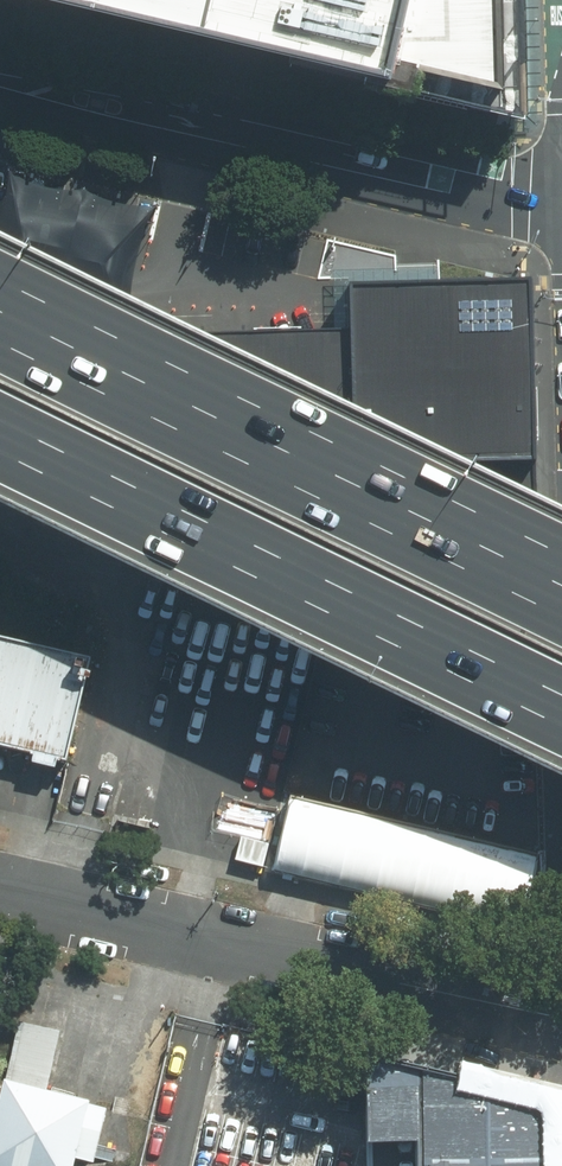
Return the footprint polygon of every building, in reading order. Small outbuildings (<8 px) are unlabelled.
[(437,80),(520,99),(517,0),(103,0),(437,80)] [(527,449),(523,281),(348,285),(352,453),(527,449)] [(33,754),(30,765),(57,771),(59,760),(69,762),(92,662),(0,641),(0,747),(33,754)] [(27,1020),(0,1124),(0,1165),(82,1165),(84,1158),(102,1162),(117,1106),(51,1088),(66,1031),(27,1020)] [(361,1057),(363,1165),(553,1165),(552,1101),(361,1057)]
